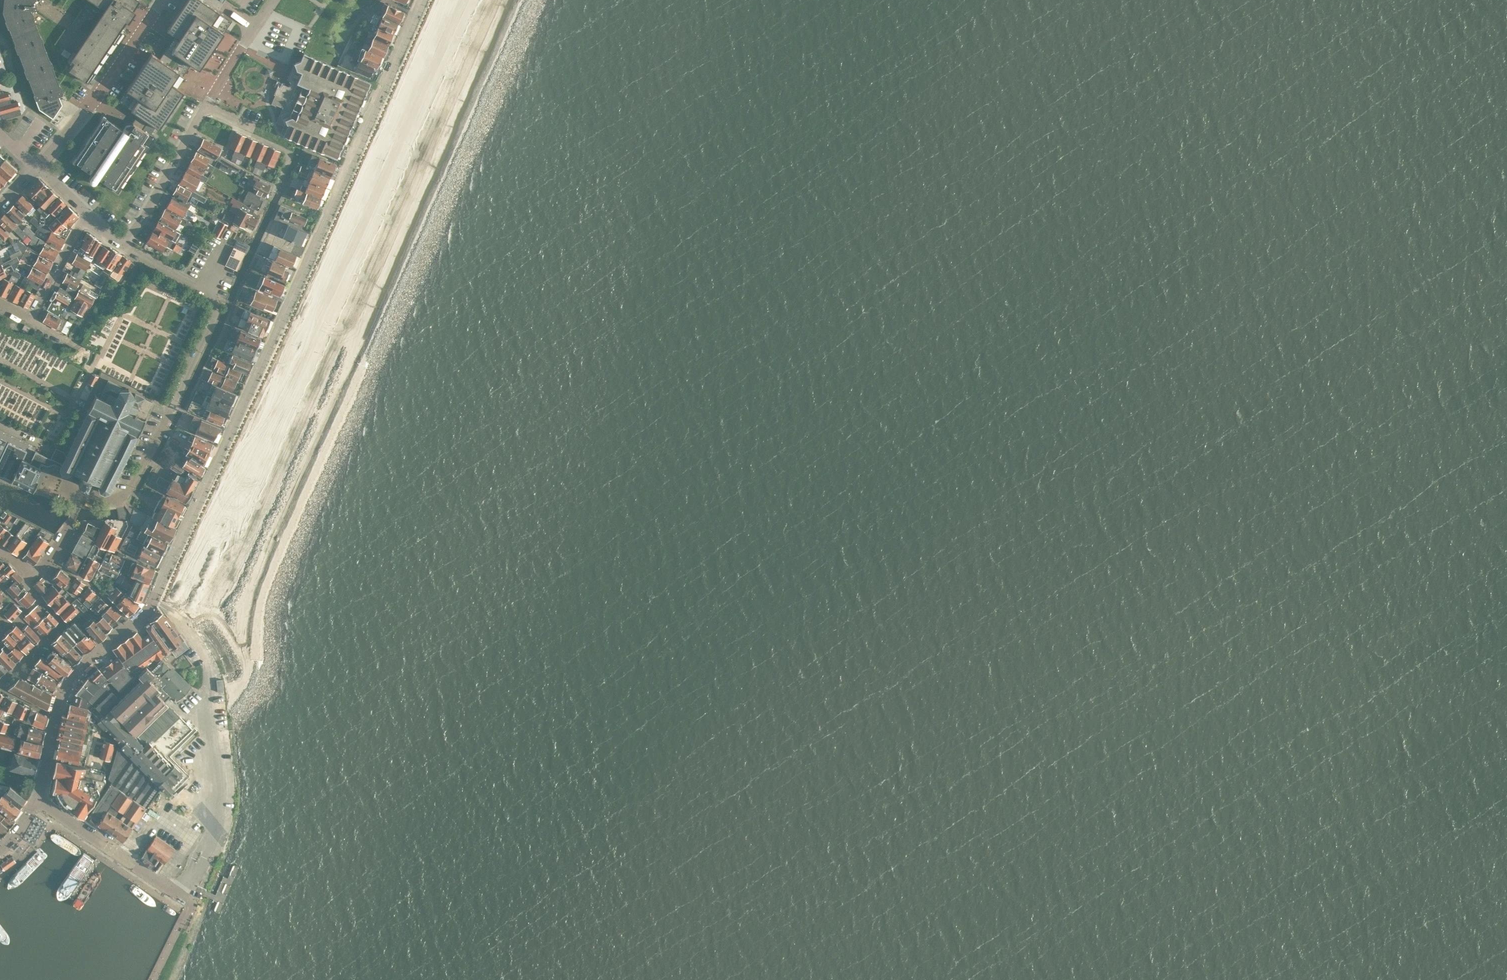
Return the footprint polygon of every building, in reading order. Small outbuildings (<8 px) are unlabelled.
[(2,9),(35,97),(34,97),(38,106),(51,115),(57,107),(61,101),(58,93),(62,91),(61,91),(61,90),(61,88),(59,82),(58,82),(51,63),(51,62),(50,58),(49,58),(41,39),(42,38),(40,34),(39,33),(32,15),(32,14),(31,9),(30,9),(29,7),(29,6),(31,6),(35,7),(35,6),(35,3),(30,2),(29,1),(30,1),(30,0),(4,0),(4,8),(4,9),(2,9)] [(103,7),(101,9),(86,31),(72,52),(69,57),(72,59),(67,66),(87,80),(121,29),(119,27),(125,19),(128,13),(132,7),(137,0),(93,0),(103,7)] [(117,99),(136,112),(131,119),(130,119),(129,121),(140,129),(141,127),(147,119),(158,126),(182,89),(174,84),(187,66),(184,64),(187,60),(198,66),(224,27),(231,18),(217,9),(205,0),(184,0),(171,19),(165,27),(173,33),(158,56),(150,50),(117,99)] [(383,0),(380,6),(383,7),(381,13),(380,13),(397,21),(402,9),(399,8),(386,2),(383,0)] [(374,10),(369,19),(377,23),(376,23),(377,23),(392,31),(397,21),(380,13),(381,13),(374,10)] [(368,28),(366,32),(387,42),(392,31),(377,23),(374,31),(368,28)] [(363,40),(361,44),(364,46),(380,54),(380,53),(382,54),(387,42),(366,32),(366,33),(363,40)] [(359,56),(358,58),(373,64),(375,65),(380,54),(364,46),(359,56)] [(278,84),(270,100),(289,108),(279,130),(281,132),(303,141),(335,156),(369,80),(338,66),(335,65),(328,62),(302,50),(299,58),(293,60),(293,61),(295,67),(292,73),(286,75),(288,81),(287,84),(280,81),(278,84)] [(351,53),(348,59),(356,62),(353,68),(369,74),(373,64),(358,58),(359,56),(351,53)] [(0,92),(0,104),(10,102),(10,101),(8,96),(7,89),(5,89),(0,91),(0,92)] [(0,104),(0,112),(1,112),(2,116),(20,111),(16,99),(10,101),(10,102),(0,104)] [(78,156),(75,160),(91,171),(88,176),(88,179),(89,180),(91,182),(92,182),(94,181),(98,176),(113,186),(117,182),(119,183),(128,170),(126,169),(132,160),(134,162),(143,148),(140,146),(144,142),(145,141),(146,142),(148,140),(150,137),(151,135),(140,129),(129,121),(125,122),(121,127),(105,116),(102,120),(99,119),(90,133),(92,135),(87,143),(84,141),(76,154),(78,156)] [(234,128),(227,144),(234,146),(231,153),(236,155),(245,133),(234,128)] [(245,133),(236,155),(240,158),(243,151),(249,153),(256,138),(245,133)] [(196,146),(213,156),(219,146),(202,136),(202,137),(200,136),(197,141),(198,142),(196,146)] [(256,138),(249,153),(256,156),(253,163),(257,165),(267,143),(256,138)] [(267,143),(257,165),(262,167),(265,160),(272,163),(279,148),(267,143)] [(192,150),(189,156),(190,157),(190,158),(203,166),(204,166),(208,159),(212,162),(215,158),(196,147),(195,149),(194,151),(192,150)] [(310,152),(305,164),(310,166),(310,167),(328,175),(329,175),(335,162),(318,155),(310,152)] [(0,161),(0,172),(6,178),(15,168),(3,157),(0,161)] [(190,158),(184,168),(199,177),(204,180),(207,174),(200,171),(203,166),(190,158)] [(299,166),(296,171),(305,175),(309,166),(300,163),(299,166)] [(306,176),(305,177),(324,185),(328,175),(310,167),(306,176)] [(184,168),(177,180),(205,196),(206,194),(206,192),(205,191),(203,190),(201,190),(194,186),(195,184),(198,178),(199,177),(184,168)] [(243,169),(242,173),(248,176),(250,171),(244,168),(243,169)] [(241,173),(237,181),(243,184),(247,176),(241,173)] [(248,176),(246,180),(252,183),(251,184),(254,185),(252,189),(265,195),(268,189),(266,188),(270,181),(253,173),(251,176),(248,176)] [(37,175),(25,188),(30,193),(27,196),(30,199),(32,200),(34,197),(47,184),(37,175)] [(303,175),(298,186),(320,196),(324,185),(305,177),(306,176),(303,175)] [(177,180),(171,191),(181,196),(181,197),(189,201),(190,200),(194,203),(197,197),(203,200),(205,196),(177,180)] [(47,184),(34,197),(39,202),(35,206),(39,210),(55,192),(47,184)] [(291,195),(310,203),(316,205),(320,196),(298,186),(295,185),(292,192),(291,195)] [(237,193),(235,196),(241,199),(257,207),(261,198),(258,196),(260,193),(248,187),(243,196),(237,193)] [(16,198),(14,200),(18,204),(25,211),(26,210),(29,213),(35,207),(32,204),(28,200),(21,193),(16,198)] [(38,219),(38,221),(43,224),(43,223),(44,218),(44,214),(45,214),(49,209),(53,213),(54,213),(64,202),(57,194),(45,205),(40,211),(38,219)] [(171,194),(164,205),(174,210),(173,211),(181,215),(181,214),(182,214),(188,217),(190,217),(192,216),(193,214),(193,212),(192,210),(186,207),(189,201),(181,197),(180,199),(171,194)] [(233,198),(228,207),(236,211),(240,202),(233,198)] [(236,211),(231,219),(236,221),(236,224),(240,226),(242,224),(243,225),(244,223),(251,226),(256,217),(258,212),(251,209),(253,206),(241,200),(240,202),(236,211)] [(12,202),(5,209),(17,220),(19,222),(22,218),(20,217),(23,213),(12,202)] [(279,202),(277,207),(282,209),(280,213),(287,216),(303,224),(306,216),(305,215),(291,209),(292,207),(279,202)] [(55,215),(47,223),(51,227),(61,233),(65,234),(69,226),(68,225),(73,220),(72,219),(77,213),(66,203),(55,214),(55,215)] [(163,207),(157,217),(174,227),(178,219),(182,222),(189,226),(192,221),(181,214),(181,215),(173,211),(172,212),(163,207)] [(223,210),(220,216),(226,220),(229,214),(223,210)] [(0,215),(0,222),(8,229),(11,226),(22,236),(26,232),(21,227),(15,222),(4,211),(0,215)] [(32,213),(28,217),(36,225),(38,221),(38,219),(32,213)] [(154,223),(152,227),(175,240),(180,230),(157,217),(156,220),(155,219),(153,223),(154,223)] [(214,223),(210,230),(218,235),(221,231),(226,222),(217,217),(214,223)] [(36,225),(35,226),(48,233),(49,229),(50,228),(45,225),(43,224),(38,221),(36,225)] [(287,221),(281,234),(295,240),(299,242),(305,229),(302,228),(287,221)] [(25,223),(21,227),(26,232),(27,233),(30,236),(33,232),(33,231),(25,223)] [(151,228),(145,239),(161,248),(165,242),(177,249),(180,244),(179,243),(152,228),(151,228)] [(48,233),(45,238),(59,246),(63,237),(60,235),(49,229),(48,233)] [(84,237),(80,244),(86,248),(82,254),(90,258),(93,253),(100,239),(96,237),(97,236),(86,229),(82,236),(84,237)] [(30,236),(28,240),(34,243),(35,243),(41,246),(38,250),(52,258),(57,248),(43,241),(45,239),(33,232),(30,236)] [(193,237),(188,247),(194,250),(199,241),(193,237)] [(12,244),(6,247),(10,256),(23,249),(23,248),(26,244),(18,238),(15,239),(18,247),(15,249),(12,244)] [(103,265),(93,281),(99,285),(108,272),(112,267),(111,266),(121,252),(109,245),(108,247),(103,243),(95,254),(96,255),(93,259),(103,265)] [(232,244),(229,251),(240,256),(244,249),(232,244)] [(277,244),(272,256),(290,264),(295,252),(290,250),(279,245),(277,244)] [(23,250),(19,256),(25,259),(29,251),(23,248),(23,249),(23,250)] [(0,261),(0,274),(5,272),(2,266),(10,262),(13,268),(13,267),(19,256),(23,250),(23,249),(10,256),(0,261)] [(71,267),(68,271),(79,277),(82,273),(85,268),(89,259),(82,255),(76,251),(71,260),(80,265),(77,271),(71,267)] [(229,251),(224,262),(235,267),(240,256),(229,251)] [(37,252),(32,262),(46,269),(51,260),(37,252)] [(112,267),(108,272),(117,277),(121,272),(124,274),(132,261),(130,259),(130,258),(121,253),(114,264),(112,267)] [(270,258),(265,270),(283,279),(287,269),(284,267),(286,265),(284,264),(270,258)] [(31,264),(26,273),(29,275),(39,281),(44,271),(31,264)] [(5,294),(12,280),(13,279),(15,279),(19,270),(13,267),(13,268),(7,271),(10,272),(7,278),(3,275),(0,281),(0,291),(5,294)] [(131,268),(126,275),(130,277),(135,270),(131,268)] [(58,284),(56,288),(69,296),(70,295),(74,286),(75,285),(79,278),(79,277),(68,271),(66,270),(61,279),(68,283),(66,288),(58,284)] [(14,281),(6,295),(16,300),(23,286),(26,281),(29,275),(26,273),(24,273),(21,278),(18,283),(14,281)] [(262,273),(257,286),(268,291),(269,288),(277,292),(281,281),(262,273)] [(29,275),(26,281),(36,286),(39,281),(29,275)] [(104,279),(100,286),(109,290),(112,284),(104,279)] [(74,297),(69,306),(70,307),(70,309),(74,311),(76,311),(76,310),(82,314),(88,304),(93,295),(87,291),(89,286),(81,281),(79,287),(75,285),(74,286),(70,295),(74,297)] [(25,287),(17,301),(27,306),(34,292),(25,287)] [(56,288),(46,307),(54,311),(60,314),(61,310),(64,305),(69,296),(56,288)] [(254,288),(248,300),(262,306),(263,304),(271,307),(275,297),(254,288)] [(235,302),(231,310),(245,316),(241,324),(261,333),(263,328),(264,328),(265,326),(263,326),(264,324),(266,323),(268,319),(267,318),(268,316),(235,302)] [(44,311),(41,316),(43,317),(42,318),(55,326),(60,328),(66,317),(61,314),(60,315),(59,314),(60,314),(54,311),(46,307),(46,308),(47,309),(45,312),(44,311)] [(234,324),(229,336),(257,349),(262,337),(234,324)] [(229,336),(224,346),(252,358),(257,349),(229,336)] [(231,352),(228,358),(233,361),(231,364),(231,365),(240,369),(247,371),(251,361),(231,352)] [(211,361),(210,365),(213,366),(222,371),(224,367),(226,362),(211,355),(210,358),(211,359),(211,360),(211,361)] [(226,362),(224,367),(226,368),(224,373),(236,379),(240,369),(231,365),(231,364),(226,362)] [(211,369),(207,378),(210,380),(218,384),(222,374),(211,369)] [(91,371),(87,380),(92,382),(96,373),(91,371)] [(224,375),(220,384),(231,390),(235,380),(224,375)] [(54,445),(49,455),(60,461),(59,463),(59,465),(60,470),(65,472),(69,470),(70,468),(81,473),(77,480),(85,484),(88,477),(98,482),(97,484),(99,489),(103,491),(108,489),(110,485),(112,486),(113,484),(111,484),(115,476),(117,477),(117,476),(115,475),(119,467),(121,468),(122,465),(123,466),(125,461),(126,458),(124,457),(128,450),(130,451),(130,449),(128,448),(132,441),(134,442),(135,439),(136,439),(138,435),(138,434),(139,431),(137,430),(138,430),(137,430),(143,417),(146,417),(145,415),(143,415),(151,399),(143,396),(144,395),(134,391),(133,393),(128,386),(120,386),(121,384),(107,378),(101,389),(102,389),(101,390),(99,389),(97,393),(95,392),(87,408),(86,407),(86,408),(84,407),(84,408),(83,408),(81,413),(82,413),(81,415),(82,416),(72,436),(70,435),(68,439),(69,439),(67,443),(65,442),(62,444),(62,448),(54,445)] [(207,388),(205,392),(228,402),(233,391),(231,390),(220,384),(218,384),(210,380),(207,388)] [(203,396),(201,402),(207,405),(206,408),(214,411),(214,410),(223,414),(228,402),(205,392),(203,396)] [(191,397),(186,407),(203,415),(219,422),(223,414),(214,410),(214,411),(206,408),(207,405),(201,402),(191,397)] [(191,419),(187,426),(195,429),(195,430),(213,438),(217,429),(219,428),(220,425),(201,416),(193,413),(191,418),(191,419)] [(190,431),(185,441),(206,452),(207,450),(209,450),(210,447),(210,445),(212,441),(194,432),(193,433),(190,431)] [(32,488),(37,478),(35,477),(39,467),(39,465),(38,464),(40,460),(46,463),(53,460),(59,463),(60,461),(49,455),(34,448),(28,460),(25,458),(25,457),(21,456),(25,448),(7,439),(0,453),(0,473),(32,488)] [(185,441),(181,449),(184,451),(201,462),(203,458),(205,458),(206,454),(206,452),(185,441)] [(172,459),(168,464),(179,471),(183,466),(184,465),(190,457),(186,454),(184,457),(179,454),(176,459),(173,457),(172,459)] [(190,457),(184,465),(199,474),(204,465),(190,457)] [(158,473),(154,479),(166,486),(165,488),(185,500),(197,477),(187,472),(185,476),(175,470),(170,479),(158,473)] [(161,492),(159,496),(163,498),(160,504),(177,513),(182,502),(164,493),(161,492)] [(150,514),(150,515),(152,516),(152,515),(172,524),(174,520),(173,520),(176,514),(176,513),(177,513),(160,504),(157,510),(153,508),(150,514)] [(2,516),(1,518),(5,521),(10,514),(6,511),(2,516)] [(140,526),(164,539),(164,538),(165,536),(168,538),(174,525),(172,524),(152,515),(152,516),(150,515),(150,514),(147,512),(140,526)] [(14,533),(5,544),(15,552),(16,552),(25,539),(19,534),(29,522),(24,519),(15,531),(14,533)] [(81,530),(94,537),(99,526),(95,524),(96,524),(87,520),(86,519),(81,530)] [(103,519),(87,553),(93,556),(97,546),(96,546),(98,543),(104,546),(105,544),(113,548),(120,534),(112,530),(114,525),(103,519)] [(6,527),(8,524),(4,521),(2,524),(0,523),(0,535),(6,527)] [(140,526),(136,533),(140,535),(139,539),(143,541),(142,542),(161,552),(162,550),(162,551),(164,550),(166,547),(165,546),(164,545),(167,539),(164,538),(164,539),(140,526)] [(0,535),(0,540),(5,544),(14,533),(6,527),(0,535)] [(34,537),(28,544),(28,545),(29,544),(38,552),(47,540),(41,535),(45,531),(39,528),(33,536),(34,537)] [(81,530),(76,540),(89,547),(90,545),(94,537),(81,530)] [(125,534),(119,545),(124,548),(127,543),(125,542),(128,536),(125,534)] [(76,540),(70,550),(83,557),(86,552),(89,547),(76,540)] [(127,543),(124,548),(132,553),(137,544),(129,540),(127,543)] [(142,542),(136,555),(155,564),(161,552),(142,542)] [(28,545),(21,554),(32,562),(39,552),(38,552),(29,544),(28,545)] [(102,557),(97,567),(115,575),(123,557),(123,556),(124,554),(122,553),(123,552),(117,549),(115,553),(114,552),(106,548),(102,557)] [(83,557),(70,550),(64,561),(64,564),(76,570),(83,557)] [(83,557),(76,570),(77,570),(89,577),(98,559),(93,556),(87,553),(86,552),(83,557)] [(123,562),(120,567),(135,575),(148,580),(154,567),(153,567),(142,562),(135,559),(132,567),(123,562)] [(0,567),(0,576),(5,571),(7,574),(8,574),(12,569),(14,568),(7,561),(5,563),(0,567)] [(59,566),(51,576),(54,578),(62,584),(61,584),(63,586),(65,588),(67,585),(71,579),(68,577),(69,575),(59,566)] [(120,567),(118,572),(119,573),(122,575),(119,582),(118,583),(129,588),(135,575),(120,567)] [(2,583),(5,580),(8,583),(12,579),(15,582),(20,577),(21,576),(21,575),(14,568),(12,569),(8,574),(7,574),(5,571),(0,576),(0,581),(2,583)] [(41,574),(32,583),(40,591),(46,585),(41,580),(43,578),(41,574)] [(68,585),(76,592),(84,581),(75,574),(75,575),(68,585)] [(129,588),(127,592),(136,601),(137,599),(140,600),(148,580),(135,575),(129,588)] [(8,583),(5,586),(13,595),(21,587),(15,582),(12,579),(8,583)] [(57,589),(53,584),(48,589),(42,594),(48,600),(50,603),(66,588),(65,588),(63,586),(61,584),(57,589)] [(87,584),(80,591),(86,596),(82,600),(87,605),(91,601),(98,594),(95,591),(87,584)] [(111,585),(106,590),(108,592),(106,593),(114,601),(123,591),(115,584),(113,586),(111,585)] [(21,587),(13,595),(16,598),(18,597),(26,605),(34,596),(26,588),(22,585),(21,587)] [(66,588),(50,603),(59,611),(69,601),(65,597),(70,592),(66,588)] [(125,590),(115,601),(124,610),(127,613),(138,603),(136,601),(127,592),(125,590)] [(99,595),(89,606),(94,610),(95,609),(97,612),(107,602),(99,595)] [(70,600),(59,612),(66,619),(74,612),(78,608),(75,605),(77,603),(83,608),(85,605),(75,596),(70,600)] [(8,599),(2,606),(5,609),(3,611),(11,618),(21,607),(13,600),(11,602),(8,599)] [(36,603),(22,615),(32,625),(42,615),(48,610),(46,607),(42,610),(36,603)] [(109,603),(100,612),(101,613),(102,613),(109,622),(119,613),(109,603)] [(158,612),(148,619),(149,619),(170,648),(175,654),(188,644),(182,637),(183,636),(163,608),(158,612)] [(48,610),(42,615),(51,624),(57,619),(48,610)] [(101,613),(94,619),(103,629),(110,623),(109,622),(102,613),(101,613)] [(42,615),(32,625),(41,634),(51,624),(42,615)] [(61,629),(60,630),(72,643),(73,642),(74,641),(83,650),(94,640),(89,633),(87,635),(84,632),(73,619),(69,622),(61,629)] [(94,619),(86,626),(97,638),(97,639),(105,632),(103,629),(94,619)] [(149,619),(143,623),(147,629),(164,652),(170,648),(149,619)] [(8,624),(5,627),(7,629),(16,638),(18,636),(23,631),(20,628),(14,622),(10,627),(8,624)] [(27,622),(20,628),(23,631),(33,641),(39,635),(27,622)] [(5,632),(0,636),(9,645),(16,638),(7,629),(5,627),(3,630),(5,632)] [(136,628),(111,646),(117,654),(131,671),(134,669),(153,655),(155,657),(160,653),(161,654),(164,652),(147,629),(140,633),(136,628)] [(60,630),(50,640),(61,652),(63,650),(63,651),(73,661),(81,653),(72,643),(60,630)] [(19,637),(15,641),(24,650),(30,645),(33,642),(33,641),(23,631),(18,636),(19,637)] [(0,646),(1,647),(2,647),(14,659),(23,651),(15,642),(9,647),(4,642),(0,646)] [(0,648),(0,658),(7,666),(14,659),(2,647),(1,647),(0,648)] [(44,656),(63,672),(70,664),(53,650),(51,648),(44,656)] [(40,652),(31,664),(32,664),(57,679),(64,672),(63,672),(44,656),(44,655),(40,652)] [(70,698),(69,700),(91,707),(90,710),(97,718),(96,719),(102,725),(104,724),(121,742),(119,743),(156,780),(156,779),(167,791),(169,789),(173,785),(169,782),(181,771),(173,762),(170,764),(151,745),(153,744),(148,739),(151,736),(153,738),(178,714),(179,713),(175,709),(164,698),(168,693),(171,696),(174,694),(177,697),(190,683),(171,663),(169,665),(160,656),(149,667),(145,663),(137,671),(134,669),(131,671),(117,654),(99,668),(108,678),(103,681),(102,679),(99,681),(90,675),(88,673),(74,691),(75,691),(73,698),(70,698)] [(94,662),(85,670),(88,673),(90,675),(99,681),(102,679),(103,681),(108,678),(99,668),(94,662)] [(27,665),(25,669),(28,671),(26,675),(34,680),(52,690),(58,679),(57,679),(32,664),(31,667),(27,665)] [(18,674),(7,685),(46,706),(51,692),(18,674)] [(0,704),(2,706),(10,710),(16,699),(6,693),(6,694),(0,704)] [(17,700),(12,710),(25,717),(30,706),(17,700)] [(69,700),(66,713),(90,719),(91,714),(89,713),(90,710),(91,707),(69,700)] [(30,706),(25,717),(37,723),(43,724),(47,714),(30,706)] [(59,735),(56,745),(85,752),(88,741),(93,719),(90,719),(66,713),(63,713),(58,735),(59,735)] [(41,741),(44,728),(19,721),(16,734),(15,734),(41,741)] [(12,747),(15,734),(0,730),(0,743),(12,747)] [(15,734),(12,747),(38,754),(41,741),(15,734)] [(103,737),(98,755),(109,758),(114,741),(103,737)] [(120,787),(98,821),(100,823),(104,826),(113,832),(121,837),(131,823),(138,813),(145,804),(145,805),(159,786),(150,777),(139,766),(117,743),(107,776),(111,778),(110,780),(120,787)] [(56,745),(54,756),(55,757),(83,763),(83,762),(85,752),(56,745)] [(13,750),(8,766),(11,767),(33,773),(38,757),(13,750)] [(55,773),(51,789),(56,790),(57,793),(60,797),(62,800),(65,803),(69,805),(69,806),(83,814),(84,813),(105,779),(101,776),(102,771),(89,768),(89,766),(83,763),(55,757),(52,772),(55,773)] [(89,811),(85,817),(96,824),(98,821),(120,787),(110,780),(89,811)] [(18,804),(25,796),(8,783),(0,782),(0,789),(18,804)] [(11,816),(13,813),(19,805),(18,804),(0,789),(0,808),(11,816)] [(8,826),(14,819),(11,816),(0,808),(0,818),(8,826)] [(25,830),(22,835),(27,838),(32,841),(36,834),(37,835),(47,819),(46,819),(35,812),(35,813),(34,814),(25,830)] [(138,813),(131,823),(138,828),(145,818),(138,813)] [(8,826),(0,818),(0,834),(8,826)] [(155,833),(139,854),(144,861),(157,869),(173,846),(155,833)] [(3,867),(15,859),(11,853),(0,860),(0,869),(3,867)]
